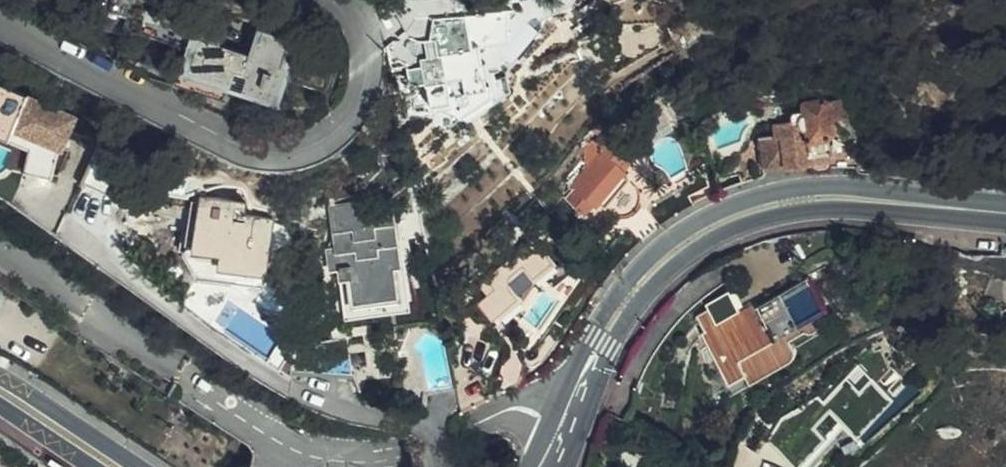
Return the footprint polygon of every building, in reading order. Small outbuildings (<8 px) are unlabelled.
[(192,34),(202,37),(204,27),(147,9),(141,33),(187,49),(192,34)] [(429,17),(395,41),(398,52),(406,51),(420,62),(406,65),(410,80),(423,78),(429,101),(464,116),(491,98),(488,84),(483,85),(482,79),(485,78),(484,71),(481,71),(481,63),(477,63),(472,14),(429,17)] [(513,40),(513,17),(486,20),(487,42),(513,40)] [(179,72),(229,89),(276,105),(284,83),(323,94),(333,61),(295,49),(297,42),(256,30),(249,52),(202,37),(192,34),(187,49),(180,70),(179,72)] [(120,49),(118,58),(134,68),(186,97),(220,114),(229,89),(179,72),(180,70),(120,49)] [(0,86),(0,134),(18,140),(11,162),(55,176),(77,110),(0,86)] [(763,170),(830,161),(827,140),(832,134),(830,119),(846,117),(844,102),(830,104),(823,102),(803,105),(803,113),(790,114),(791,124),(772,126),(773,137),(759,139),(763,170)] [(636,145),(616,131),(570,189),(575,193),(568,201),(586,215),(594,203),(598,205),(602,201),(609,205),(631,178),(624,173),(627,171),(620,165),(636,145)] [(99,158),(91,178),(109,186),(118,165),(99,158)] [(264,284),(275,217),(245,212),(246,201),(204,194),(203,200),(189,197),(181,250),(195,272),(264,284)] [(400,302),(388,201),(330,208),(341,309),(400,302)] [(524,282),(552,259),(542,246),(512,268),(524,282)] [(804,283),(759,306),(746,282),(729,291),(728,288),(704,300),(709,311),(695,319),(703,334),(701,335),(727,386),(749,374),(745,365),(834,319),(810,274),(801,279),(804,283)] [(856,359),(843,375),(856,387),(871,372),(856,359)] [(741,440),(728,466),(801,466),(842,419),(859,432),(893,392),(871,372),(856,387),(843,375),(834,385),(831,383),(785,410),(760,450),(741,440)]
